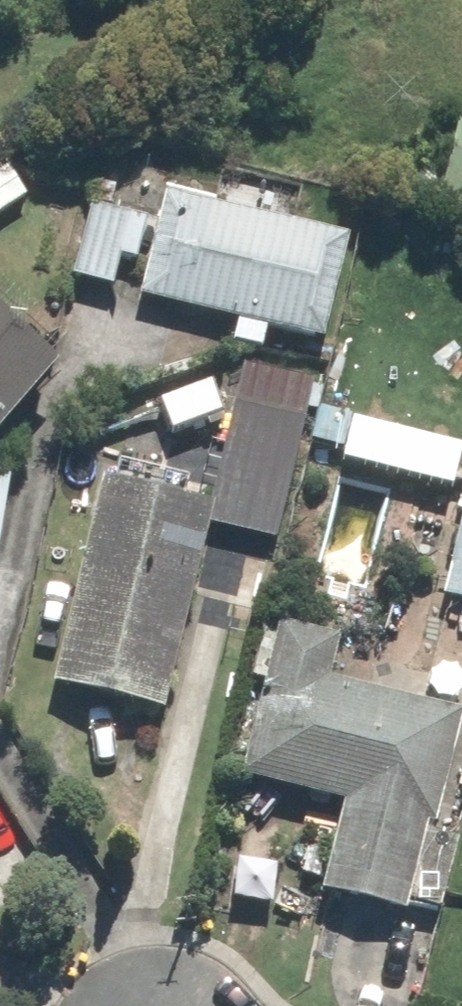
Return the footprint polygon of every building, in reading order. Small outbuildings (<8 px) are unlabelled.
[(453,115),(439,195),(461,199),(461,116),(453,115)] [(4,169),(0,172),(0,217),(26,198),(4,169)] [(138,305),(236,325),(232,344),(262,350),(266,331),(321,342),(341,238),(159,202),(138,305)] [(72,282),(110,290),(116,261),(126,216),(88,207),(72,282)] [(57,381),(0,333),(0,447),(57,381)] [(211,505),(99,482),(55,689),(167,713),(206,529),(274,543),(308,383),(240,369),(211,505)] [(208,385),(154,408),(166,437),(220,415),(208,385)] [(457,447),(322,410),(311,450),(446,488),(457,447)] [(461,502),(442,606),(461,610),(461,502)] [(274,632),(239,782),(337,806),(317,892),(406,913),(407,910),(434,917),(461,797),(461,796),(444,792),(461,716),(323,684),(332,645),(274,632)]
